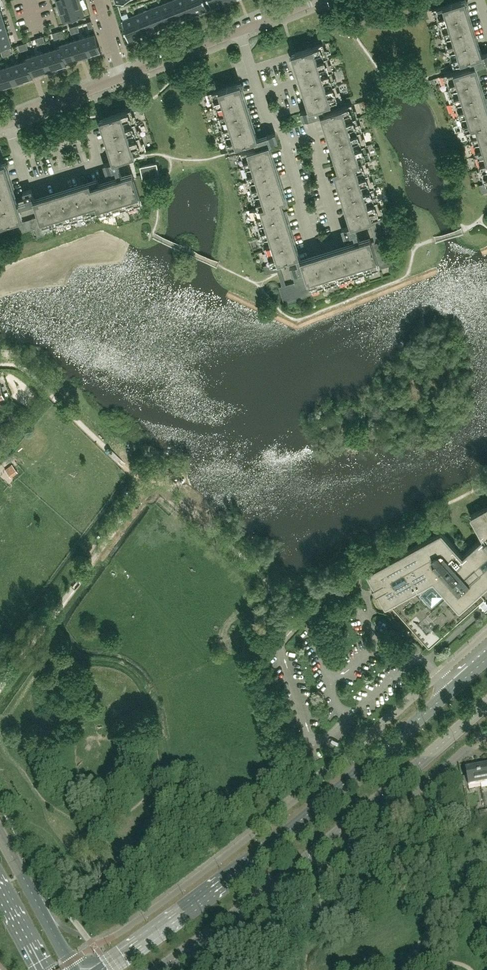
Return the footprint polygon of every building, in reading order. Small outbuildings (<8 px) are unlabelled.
[(80,0),(73,0),(68,2),(73,17),(84,14),(80,0)] [(174,0),(171,0),(160,4),(168,24),(181,19),(174,0)] [(189,0),(174,0),(181,19),(194,14),(189,0)] [(194,14),(207,9),(204,0),(189,0),(194,14)] [(469,14),(465,0),(463,0),(461,1),(446,5),(434,9),(438,24),(443,37),(447,51),(449,56),(451,64),(451,65),(470,59),(474,58),(479,56),(482,55),(469,14)] [(73,17),(68,2),(58,5),(63,21),(73,17)] [(168,24),(160,4),(147,10),(155,30),(168,24)] [(142,35),(155,30),(147,10),(134,15),(142,35)] [(128,40),(142,35),(134,15),(122,20),(124,29),(125,31),(128,40)] [(6,26),(0,28),(0,37),(8,34),(6,26)] [(86,35),(92,53),(101,50),(100,48),(99,45),(99,43),(98,43),(95,32),(86,35)] [(8,34),(0,37),(0,46),(11,42),(8,34)] [(77,38),(83,56),(92,53),(86,35),(77,38)] [(77,38),(68,41),(74,58),(83,56),(77,38)] [(60,43),(60,46),(61,46),(66,61),(74,58),(68,41),(60,43)] [(335,85),(331,72),(327,58),(326,56),(323,44),(313,47),(310,48),(290,54),(307,109),(309,108),(309,109),(322,105),(329,103),(340,99),(335,85)] [(60,46),(52,48),(57,66),(67,63),(66,61),(61,46),(60,46)] [(52,48),(43,51),(49,69),(57,66),(52,48)] [(43,51),(35,54),(40,71),(49,69),(43,51)] [(26,57),(27,59),(32,74),(40,71),(35,54),(26,57)] [(27,59),(18,62),(24,79),(33,76),(32,74),(27,59)] [(18,62),(10,64),(15,82),(24,79),(18,62)] [(10,64),(1,67),(7,85),(15,82),(10,64)] [(474,65),(472,66),(445,75),(462,131),(467,129),(471,142),(484,183),(479,185),(482,193),(486,192),(486,105),(474,65)] [(255,140),(237,83),(222,88),(209,92),(214,107),(218,120),(222,134),(227,149),(236,146),(254,140),(255,140)] [(356,111),(363,108),(361,102),(354,105),(356,111)] [(351,104),(319,114),(336,169),(331,170),(349,226),(350,225),(350,226),(368,220),(370,228),(388,222),(386,214),(382,216),(364,161),(369,160),(351,104)] [(307,109),(300,111),(301,112),(303,119),(312,117),(309,109),(309,108),(307,109)] [(144,151),(131,109),(100,119),(102,125),(113,161),(134,155),(144,151)] [(269,143),(278,140),(275,132),(266,135),(269,143)] [(278,202),(283,200),(266,144),(238,152),(255,207),(251,209),(268,264),(264,265),(265,270),(266,274),(281,270),(278,262),(296,256),(278,202)] [(5,162),(2,163),(0,163),(0,225),(23,218),(5,162)] [(158,170),(157,162),(154,163),(141,165),(143,178),(159,175),(158,170)] [(90,180),(34,198),(39,215),(44,230),(44,229),(99,212),(101,217),(143,203),(134,175),(133,172),(91,185),(90,180)] [(44,230),(39,215),(32,218),(35,228),(38,237),(46,234),(44,229),(44,230)] [(27,231),(24,221),(0,228),(0,229),(3,238),(27,231)] [(341,229),(344,237),(353,234),(350,226),(350,225),(349,226),(341,228),(341,229)] [(338,282),(352,277),(366,273),(380,269),(393,264),(391,258),(390,256),(383,234),(373,237),(374,241),(370,242),(369,238),(359,241),(300,260),(301,263),(289,267),(294,282),(282,286),(279,287),(284,304),(312,295),(311,291),(324,286),(338,282)] [(5,469),(12,477),(18,472),(12,463),(5,469)] [(484,507),(484,508),(471,515),(470,515),(470,516),(470,517),(482,538),(467,551),(462,555),(442,532),(441,532),(440,532),(367,572),(366,573),(367,574),(373,587),(372,588),(375,594),(377,593),(384,606),(385,607),(386,606),(390,604),(427,646),(428,646),(430,646),(476,605),(476,604),(476,603),(474,601),(481,594),(479,593),(486,586),(486,505),(484,507)] [(479,605),(485,614),(486,612),(486,606),(484,602),(479,605)] [(477,767),(481,784),(486,783),(486,765),(477,767)] [(481,784),(477,767),(465,769),(468,786),(481,784)]
